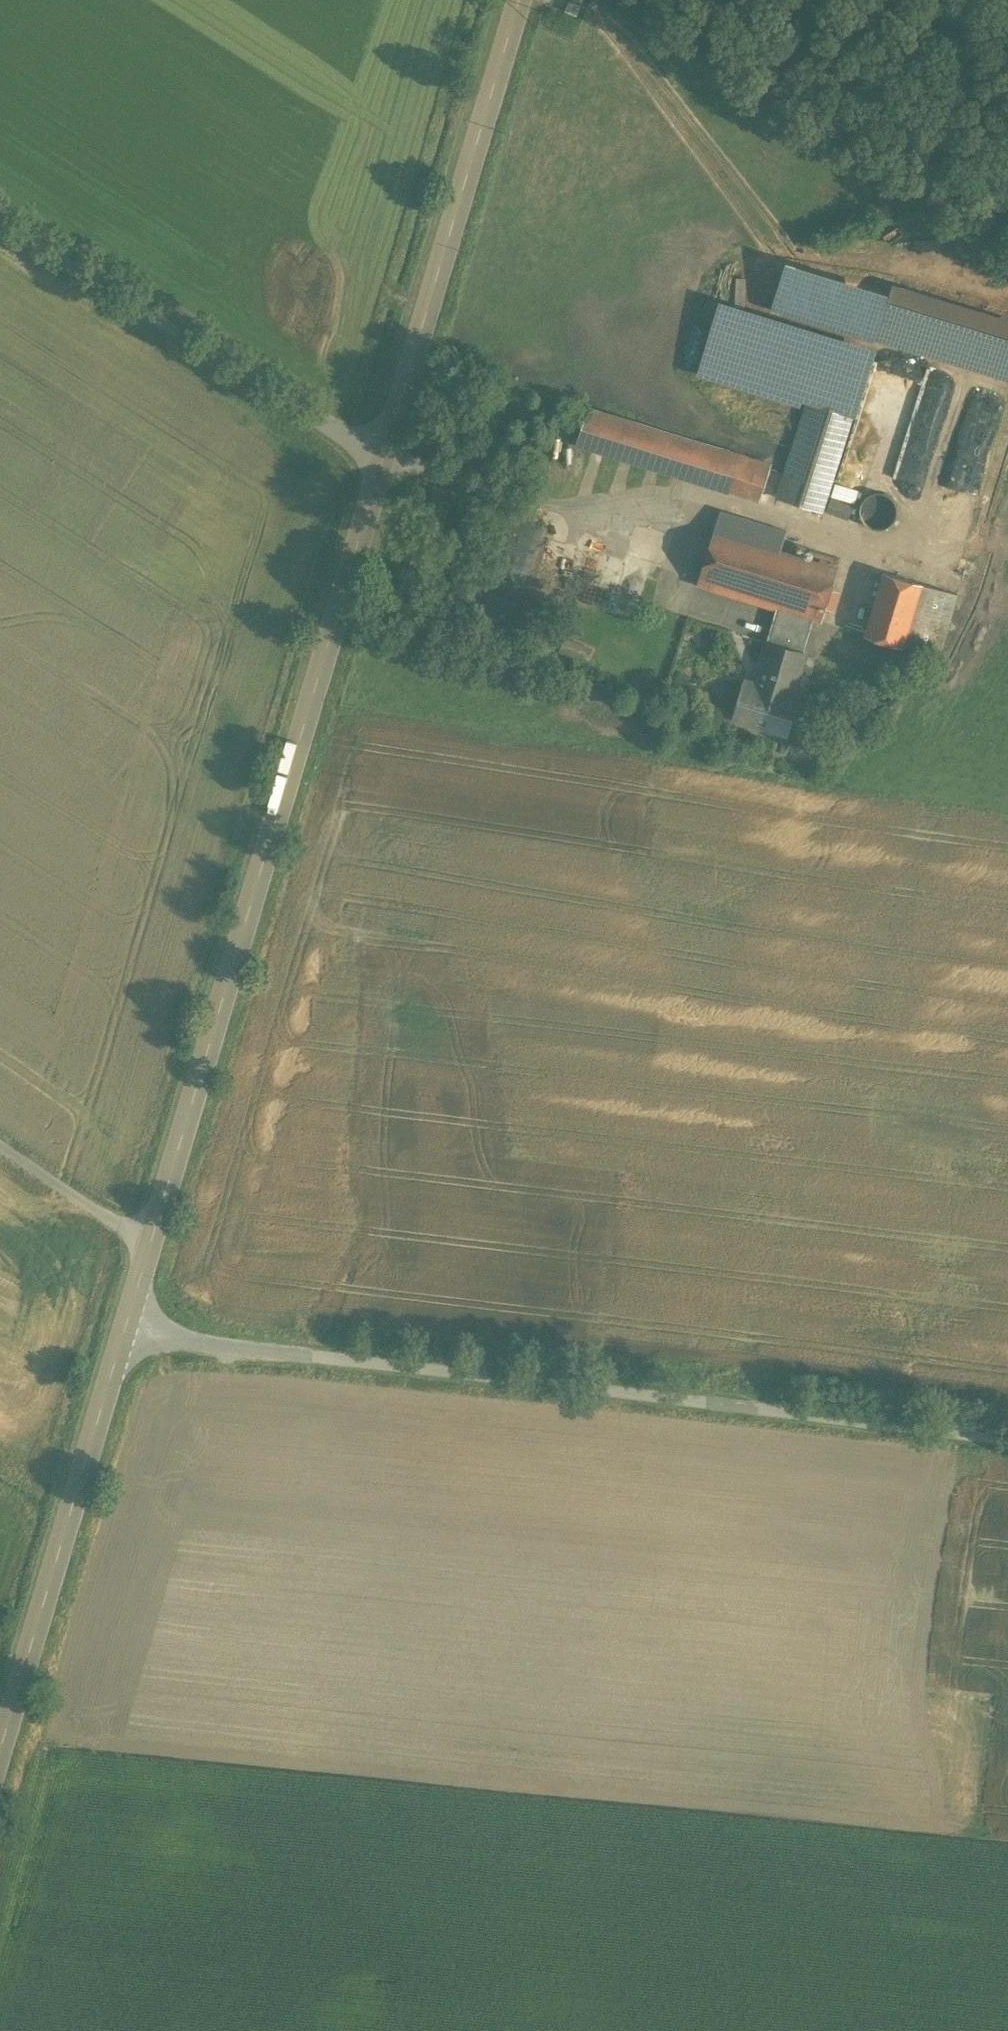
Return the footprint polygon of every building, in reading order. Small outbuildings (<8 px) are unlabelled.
[(883,303),(785,272),(776,299),(875,330),(883,303)] [(901,288),(887,333),(1002,369),(1007,351),(1007,320),(901,288)] [(877,348),(719,299),(696,372),(801,405),(802,399),(807,401),(852,415),(856,416),(877,348)] [(1002,412),(989,409),(991,399),(972,394),(964,433),(996,440),(1002,412)] [(786,468),(777,496),(822,510),(852,415),(807,401),(792,448),(786,468)] [(760,460),(588,408),(576,443),(759,499),(770,464),(760,460)] [(878,491),(873,492),(869,494),(866,496),(864,499),(862,501),(861,504),(861,506),(860,508),(860,510),(861,514),(861,516),(862,518),(863,520),(865,523),(867,524),(870,526),(873,527),(878,528),(883,528),(886,526),(890,524),(892,522),(894,519),(895,516),(896,513),(897,509),(896,506),(895,503),(894,500),(891,497),(889,495),(885,493),(882,492),(878,491)] [(837,568),(780,550),(785,532),(719,512),(697,582),(779,607),(821,620),(837,568)] [(923,583),(883,571),(864,633),(905,646),(905,645),(923,584),(923,583)] [(956,593),(923,584),(905,645),(938,655),(956,593)] [(821,620),(779,607),(768,642),(803,652),(813,618),(821,621),(821,620)] [(768,642),(766,641),(754,682),(746,679),(734,717),(786,733),(798,695),(793,693),(805,653),(803,652),(768,642)]
